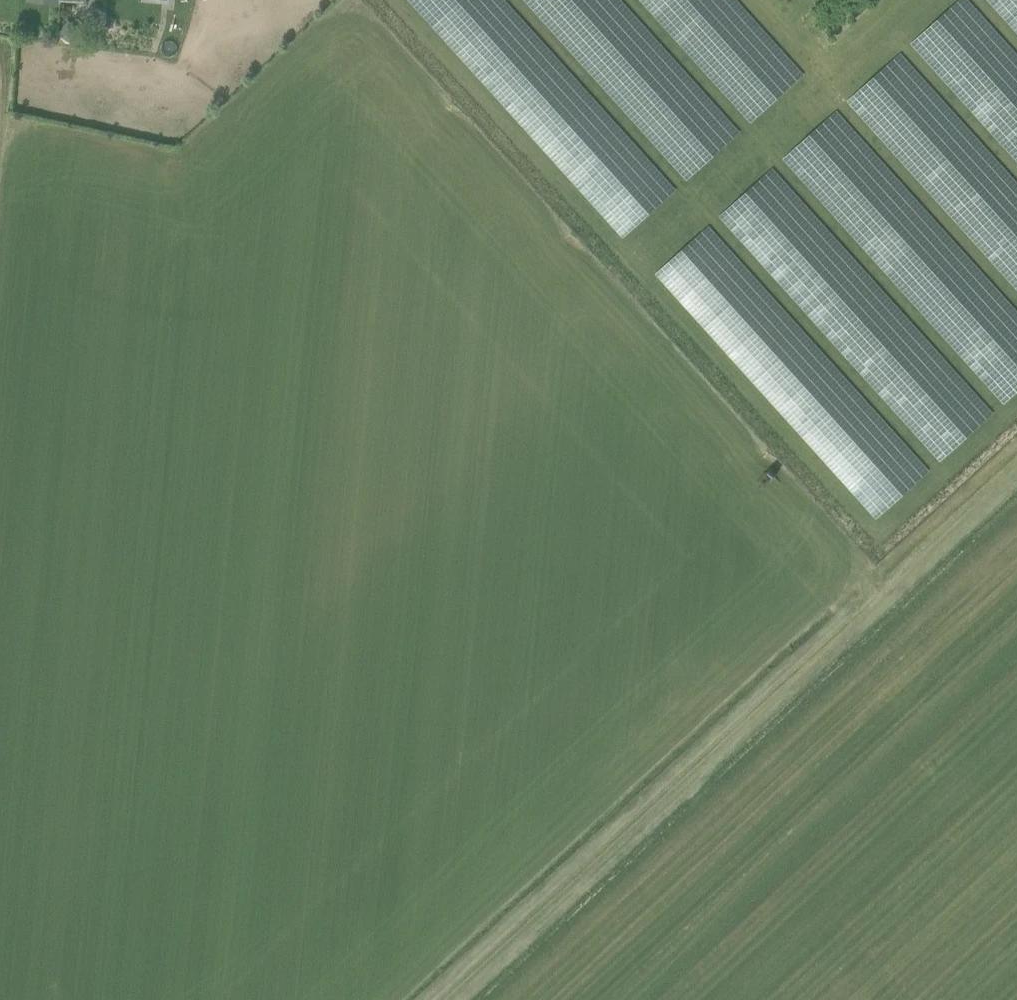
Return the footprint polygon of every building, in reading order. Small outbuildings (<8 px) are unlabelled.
[(81,30),(69,21),(59,33),(71,43),(81,30)]
